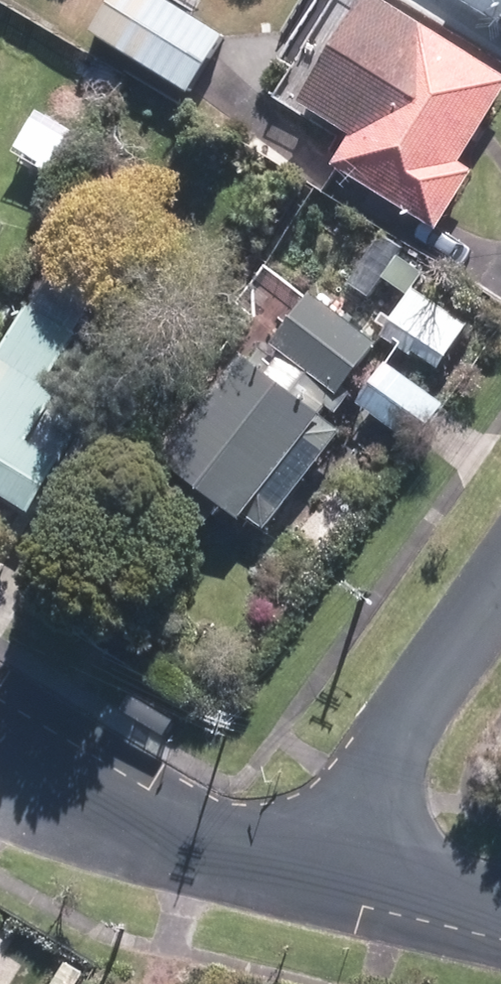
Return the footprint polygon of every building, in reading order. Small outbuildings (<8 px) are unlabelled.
[(99,34),(191,90),(225,35),(169,0),(120,0),(99,34)] [(386,0),(360,0),(299,100),(351,132),(333,162),(440,227),(475,171),(458,161),(500,91),(500,69),(386,0)] [(500,26),(500,0),(459,0),(500,26)] [(356,250),(328,291),(444,368),(472,326),(356,250)] [(173,462),(156,482),(226,539),(247,513),(268,531),(349,432),(323,411),(329,403),(340,411),(364,382),(354,373),(381,340),(313,285),(274,334),(286,344),(277,354),(265,344),(254,358),(246,352),(163,453),(173,462)] [(32,507),(62,459),(32,441),(64,390),(48,380),(80,328),(29,296),(0,344),(0,487),(32,507)] [(396,366),(367,404),(415,440),(444,402),(396,366)]
